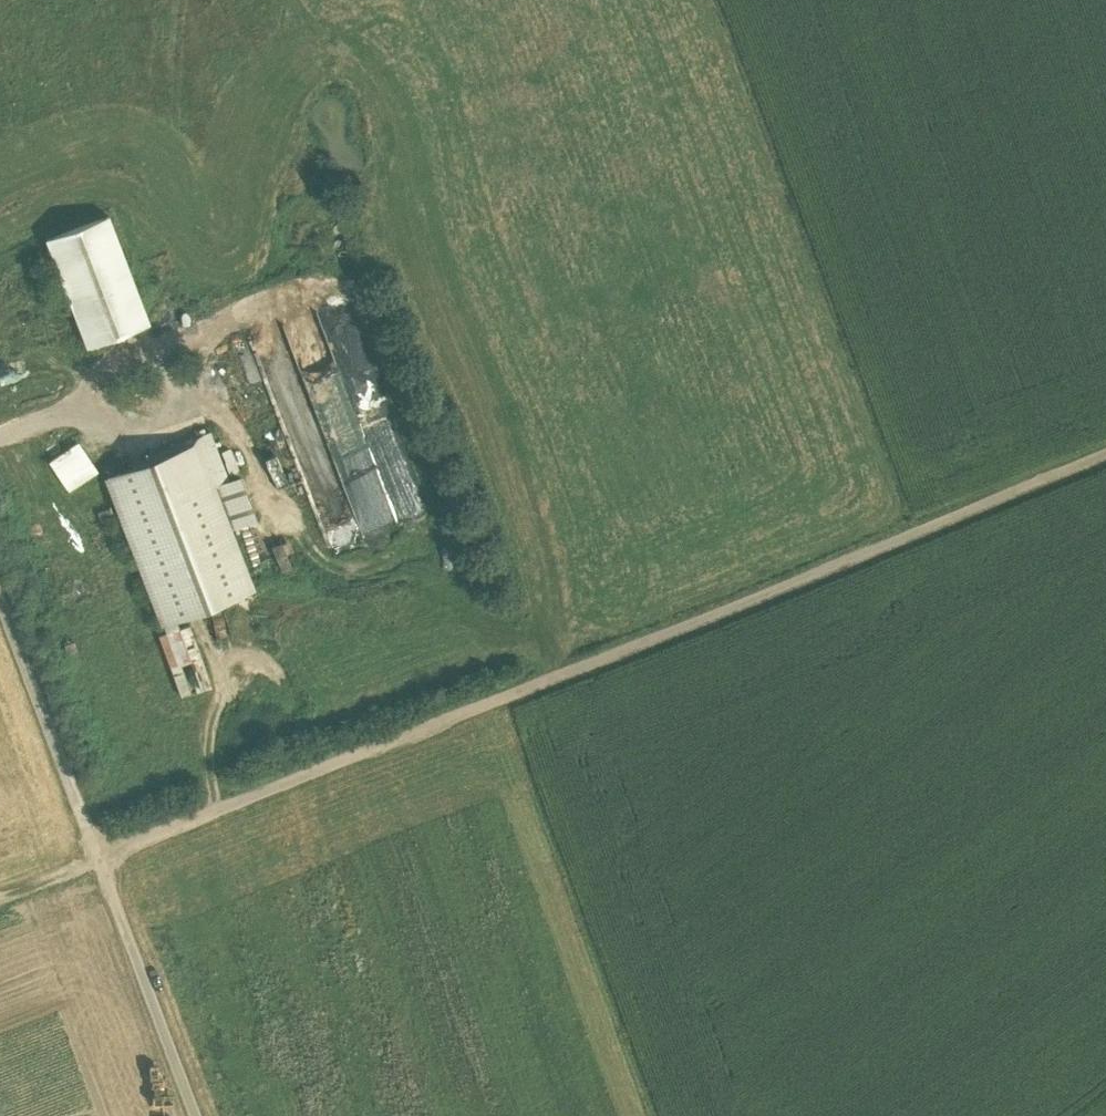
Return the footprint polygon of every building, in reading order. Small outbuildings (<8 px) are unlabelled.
[(47,240),(87,344),(150,321),(111,216),(47,240)] [(210,431),(149,454),(152,460),(107,477),(162,622),(253,587),(230,526),(256,516),(241,476),(215,486),(214,484),(228,479),(210,431)] [(72,488),(103,467),(83,438),(52,458),(72,488)] [(287,540),(274,545),(283,568),(296,563),(287,540)]
